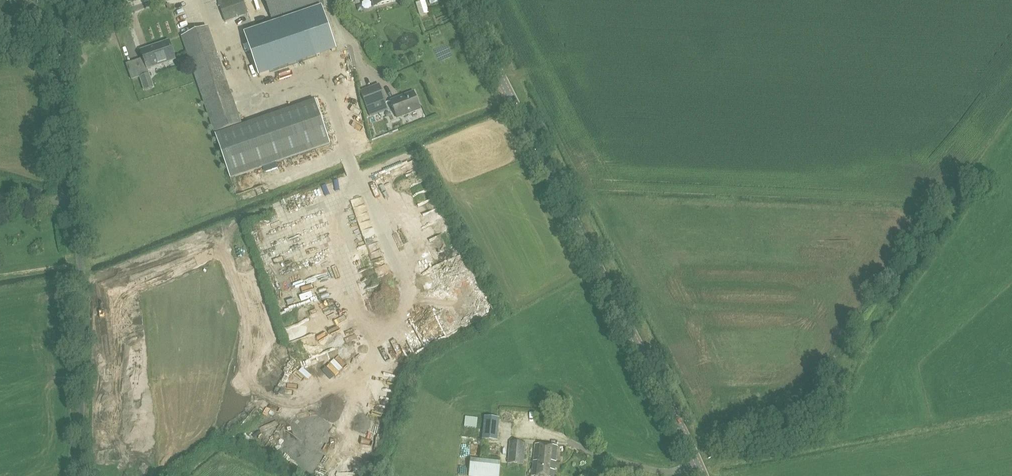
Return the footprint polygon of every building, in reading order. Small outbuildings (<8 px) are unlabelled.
[(226,22),(247,14),(242,0),(222,0),(219,1),(226,22)] [(273,22),(321,6),(319,0),(266,0),(273,22)] [(296,17),(310,59),(336,50),(322,8),(296,17)] [(182,37),(215,133),(241,124),(208,28),(182,37)] [(265,40),(278,36),(276,29),(263,33),(265,40)] [(285,38),(271,44),(273,51),(288,45),(285,38)] [(141,51),(147,69),(175,59),(169,41),(141,51)] [(270,65),(280,61),(278,56),(268,59),(270,65)] [(151,71),(143,73),(147,86),(155,84),(151,71)] [(361,91),(371,117),(388,110),(386,104),(387,103),(380,84),(361,91)] [(390,101),(397,118),(421,109),(414,92),(390,101)] [(216,135),(231,178),(330,143),(315,100),(216,135)] [(371,177),(379,189),(389,183),(381,171),(371,177)] [(321,198),(332,196),(330,185),(319,187),(321,198)] [(429,215),(433,211),(429,207),(434,202),(426,193),(416,202),(429,215)] [(356,207),(364,203),(361,197),(353,201),(356,207)] [(363,221),(366,237),(376,236),(374,219),(363,221)] [(357,245),(362,253),(371,249),(366,240),(357,245)] [(280,277),(296,277),(296,269),(280,269),(280,277)] [(297,278),(284,282),(287,289),(299,286),(297,278)] [(324,284),(289,295),(291,301),(326,290),(324,284)] [(389,294),(380,299),(390,316),(399,312),(389,294)] [(308,312),(321,306),(318,299),(304,304),(308,312)] [(339,311),(346,305),(343,301),(335,307),(339,311)] [(339,313),(330,317),(333,321),(341,318),(339,313)] [(336,328),(338,335),(350,330),(347,324),(336,328)] [(354,340),(366,337),(364,329),(352,332),(354,340)] [(464,427),(476,428),(477,418),(465,417),(464,427)] [(483,439),(497,440),(499,418),(485,417),(483,439)] [(277,434),(280,438),(285,435),(278,425),(267,432),(271,438),(277,434)] [(508,463),(523,465),(525,443),(510,442),(508,463)] [(558,447),(536,444),(532,475),(554,475),(558,447)] [(58,473),(69,473),(69,458),(58,458),(58,473)] [(501,462),(471,459),(469,471),(475,472),(474,475),(499,475),(501,462)]
